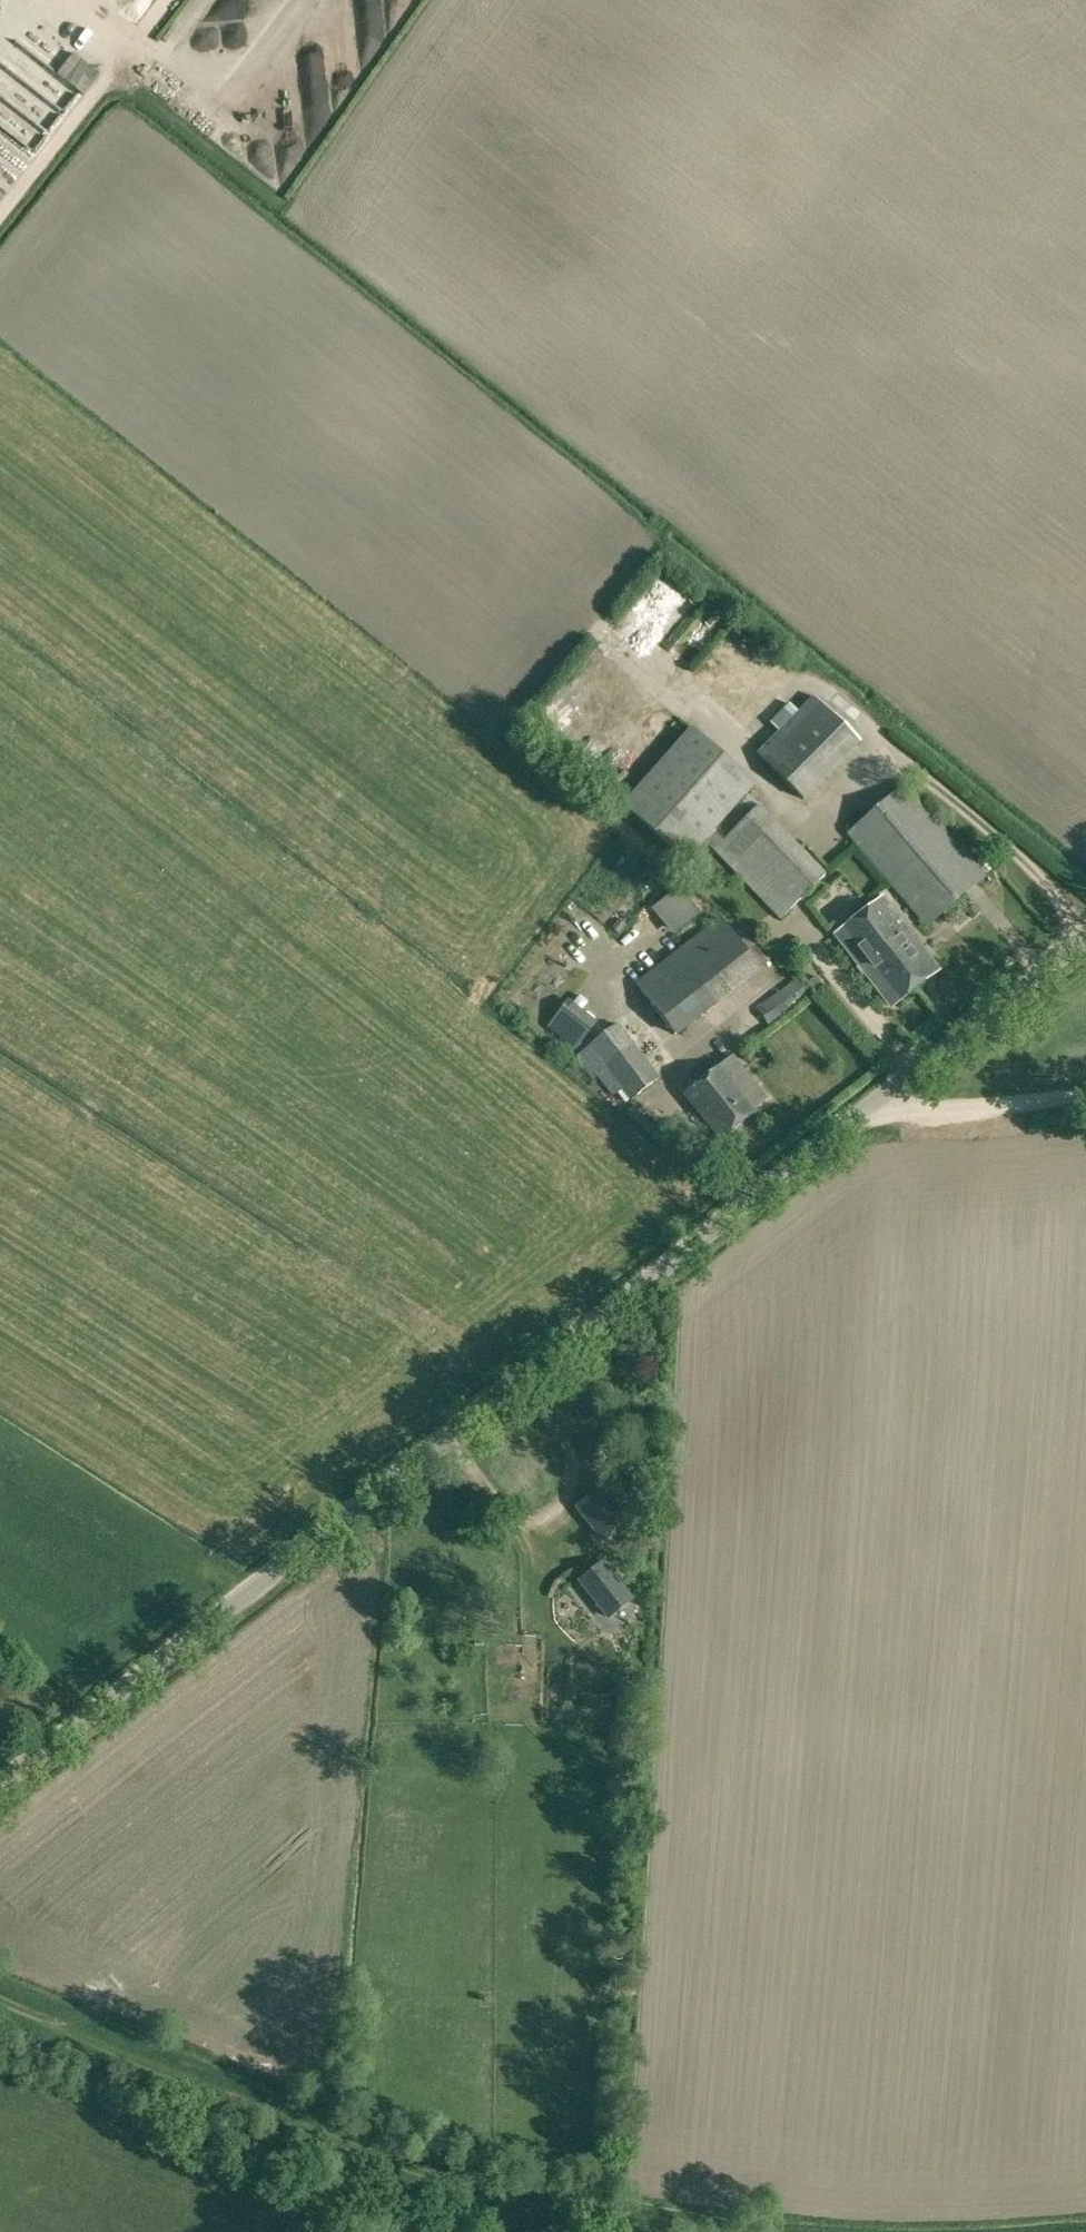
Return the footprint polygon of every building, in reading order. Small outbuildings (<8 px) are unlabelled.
[(62,65),(88,85),(103,66),(77,45),(62,65)] [(663,620),(677,599),(666,592),(652,613),(663,620)] [(635,646),(627,655),(648,675),(657,666),(635,646)] [(805,799),(861,741),(816,693),(756,752),(805,799)] [(688,860),(755,783),(692,727),(624,804),(688,860)] [(927,926),(986,876),(906,781),(846,832),(927,926)] [(780,916),(827,873),(759,803),(715,848),(780,917),(780,916)] [(878,900),(863,913),(920,982),(941,965),(907,924),(902,928),(878,900)] [(899,999),(920,982),(863,913),(839,933),(885,989),(889,987),(899,999)] [(760,967),(744,947),(720,915),(635,981),(676,1036),(761,969),(760,967)] [(750,935),(741,942),(760,967),(770,959),(750,935)] [(813,992),(797,973),(755,1008),(770,1027),(813,992)] [(660,1075),(618,1021),(577,1053),(594,1076),(599,1075),(612,1094),(622,1089),(630,1099),(660,1075)] [(755,1108),(767,1099),(733,1055),(685,1093),(720,1138),(757,1110),(755,1108)] [(599,1489),(577,1507),(602,1538),(624,1521),(599,1489)] [(631,1599),(604,1564),(581,1582),(608,1617),(631,1599)]
